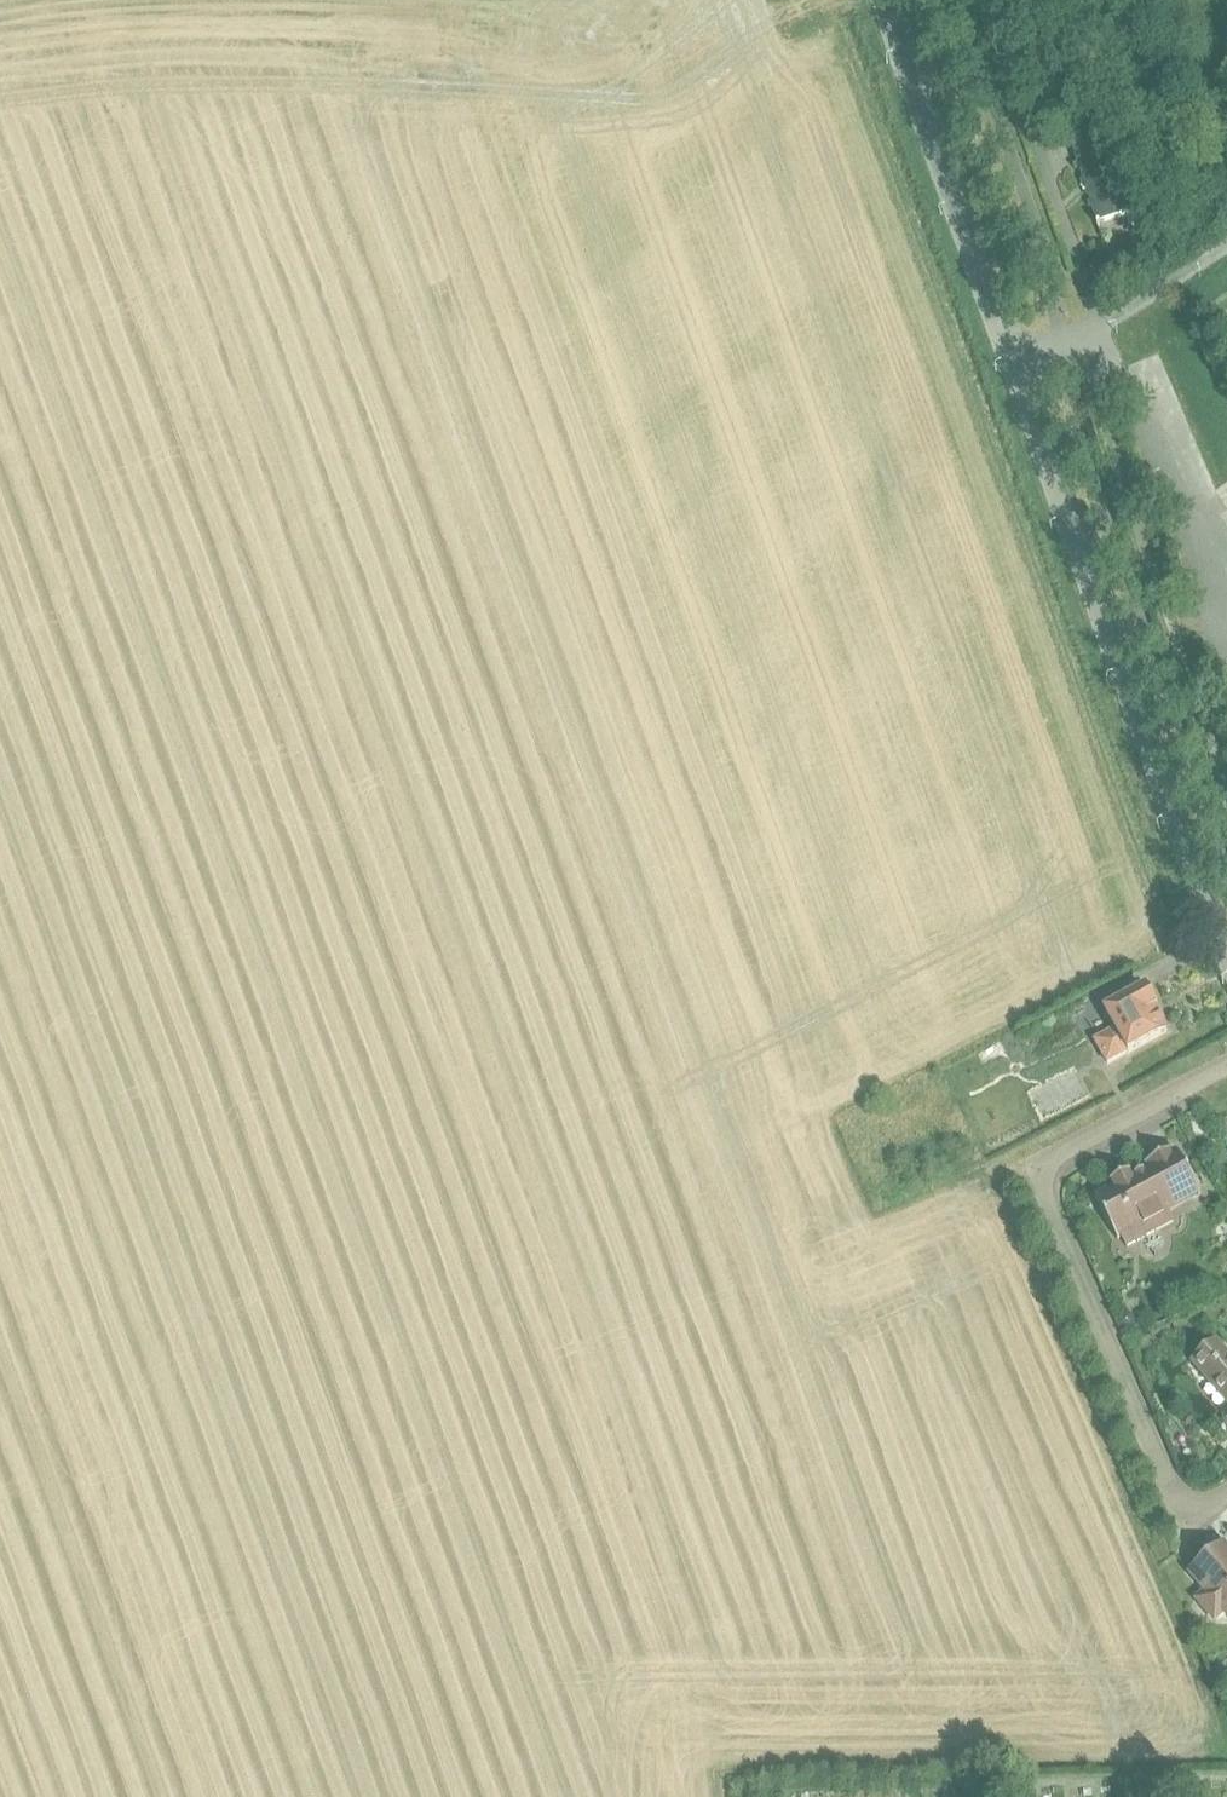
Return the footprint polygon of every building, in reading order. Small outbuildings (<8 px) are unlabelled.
[(1108,138),(1104,139),(1098,122),(1070,132),(1076,148),(1074,149),(1079,164),(1100,223),(1134,211),(1108,138)] [(1104,256),(1091,260),(1096,274),(1109,269),(1104,256)] [(1106,1063),(1166,1030),(1153,1005),(1156,1002),(1151,991),(1145,992),(1144,991),(1104,1012),(1115,1032),(1095,1042),(1106,1063)] [(1168,1212),(1200,1195),(1178,1154),(1176,1155),(1174,1150),(1144,1165),(1147,1171),(1131,1179),(1129,1174),(1111,1183),(1114,1189),(1095,1199),(1117,1240),(1121,1238),(1126,1247),(1173,1221),(1168,1212)] [(1122,1315),(1118,1320),(1119,1326),(1124,1330),(1131,1329),(1135,1324),(1133,1317),(1128,1313),(1122,1315)] [(1216,1339),(1190,1361),(1203,1377),(1205,1376),(1226,1402),(1226,1352),(1216,1339)] [(1224,1547),(1211,1558),(1210,1557),(1191,1573),(1207,1592),(1203,1595),(1202,1605),(1210,1614),(1220,1614),(1223,1611),(1226,1615),(1226,1550),(1224,1547)]
